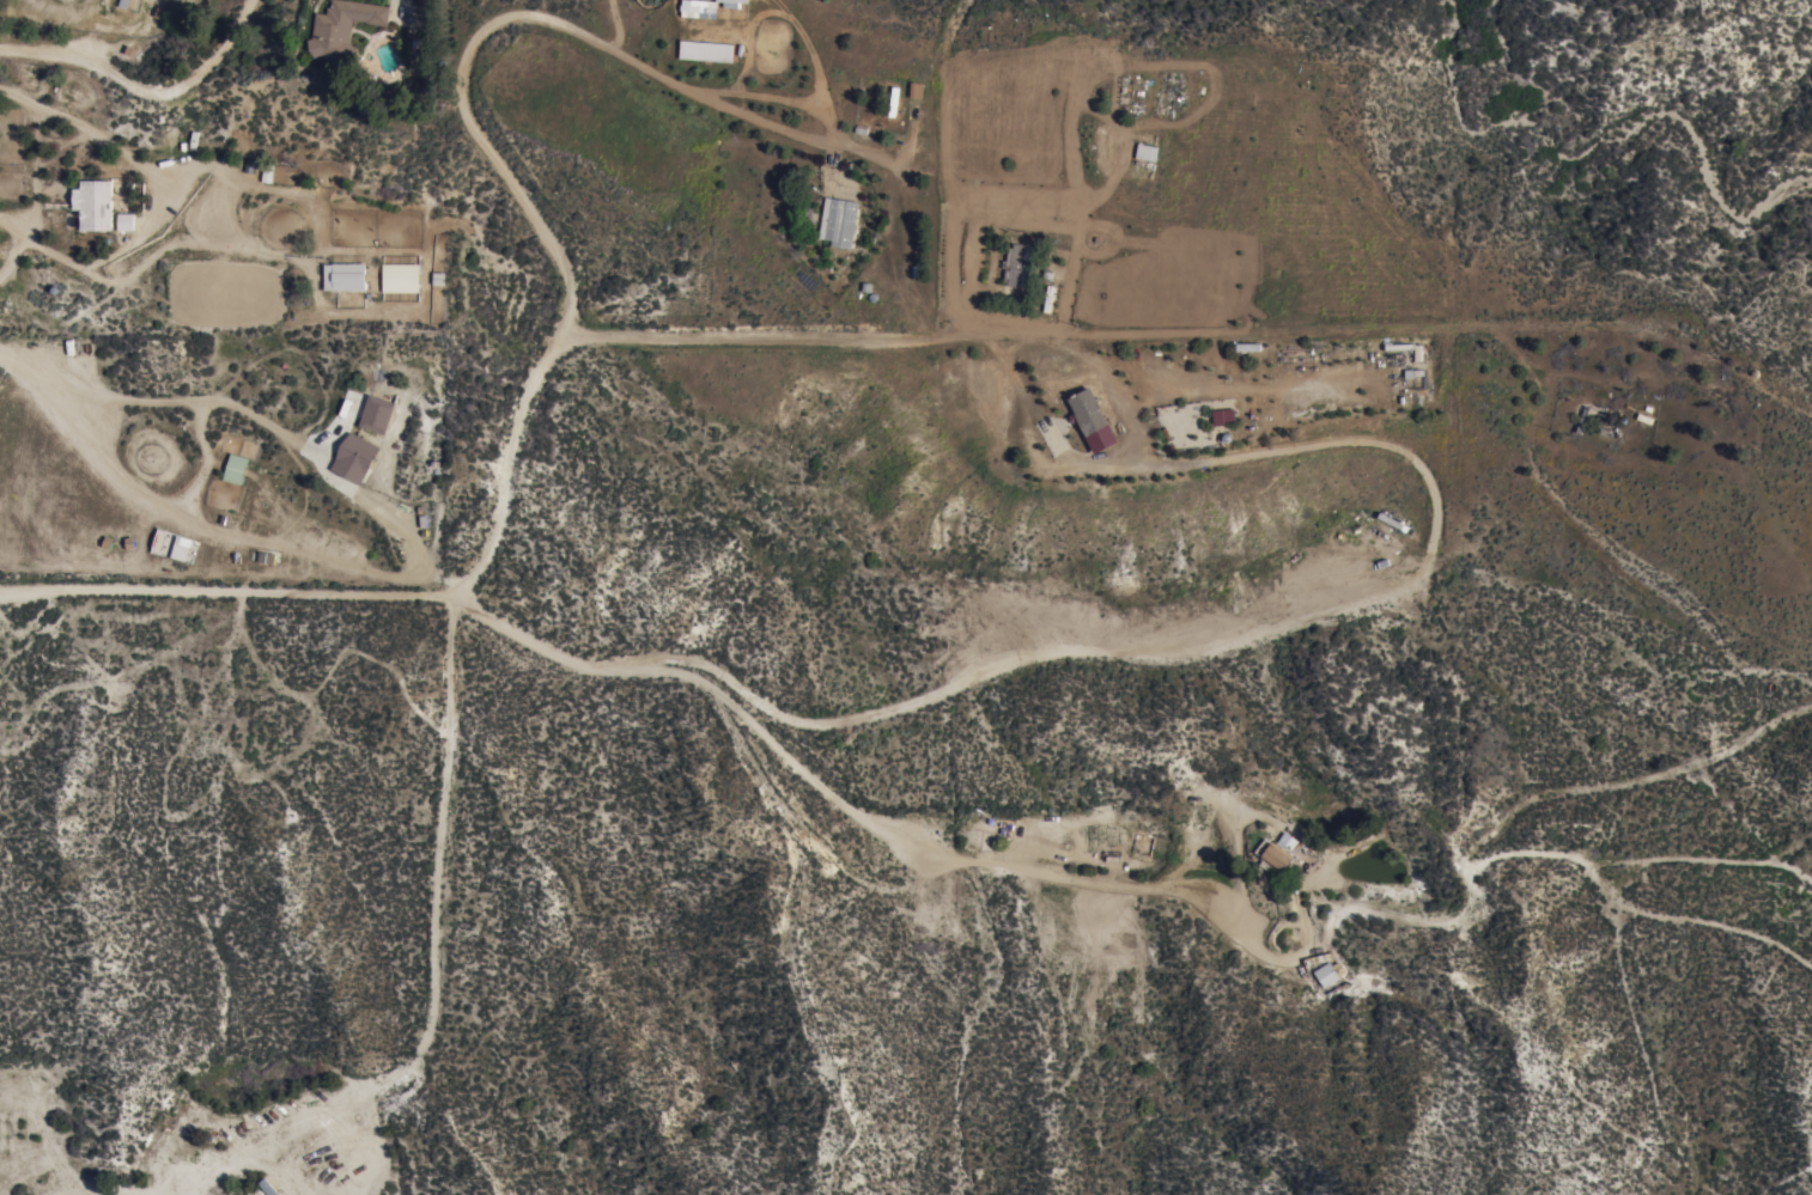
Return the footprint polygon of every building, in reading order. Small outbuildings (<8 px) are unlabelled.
[(118,6),(120,0),(131,0),(128,10),(118,6)] [(330,8),(331,0),(340,0),(390,7),(388,26),(365,24),(366,22),(352,20),(348,43),(358,49),(347,68),(323,55),(315,59),(308,41),(312,38),(316,13),(327,14),(328,7),(330,8)] [(682,5),(682,0),(694,0),(718,2),(716,20),(682,17),(682,11),(681,11),(681,5),(682,5)] [(717,1),(717,0),(749,0),(749,2),(741,2),(741,8),(724,8),(724,2),(717,1)] [(680,59),(681,41),(735,44),(734,62),(680,59)] [(1136,158),(1138,144),(1154,147),(1150,161),(1136,158)] [(111,231),(108,231),(108,232),(101,232),(101,231),(87,231),(87,232),(80,232),(80,211),(73,211),(73,189),(80,189),(81,181),(113,181),(111,231)] [(851,250),(832,246),(832,240),(820,238),(826,197),(858,202),(851,250)] [(117,231),(117,214),(134,214),(134,231),(117,231)] [(1026,278),(1029,279),(1028,287),(1020,286),(1019,288),(1008,287),(1008,283),(1003,283),(1005,269),(1002,268),(1003,261),(1007,261),(1009,248),(1014,249),(1014,244),(1026,245),(1026,248),(1030,248),(1026,278)] [(365,264),(365,291),(333,291),(324,291),(324,266),(333,266),(333,264),(365,264)] [(382,292),(383,264),(419,266),(419,293),(382,292)] [(1090,388),(1102,409),(1101,409),(1108,425),(1090,434),(1092,435),(1087,438),(1078,421),(1074,425),(1069,416),(1076,413),(1069,400),(1090,388)] [(385,435),(359,427),(370,395),(396,404),(385,435)] [(1233,420),(1232,406),(1210,409),(1212,422),(1233,420)] [(360,486),(330,470),(351,433),(381,449),(360,486)] [(231,453),(248,459),(241,486),(223,481),(231,453)] [(184,561),(190,538),(155,528),(148,551),(184,561)] [(1285,831),(1300,842),(1293,852),(1285,847),(1283,849),(1294,858),(1282,873),(1273,867),(1270,872),(1260,865),(1264,860),(1261,858),(1263,856),(1257,853),(1266,839),(1272,843),(1273,842),(1277,845),(1285,831)] [(1324,989),(1313,973),(1330,962),(1339,978),(1324,989)] [(266,1177),(280,1194),(268,1194),(259,1183),(266,1177)]
